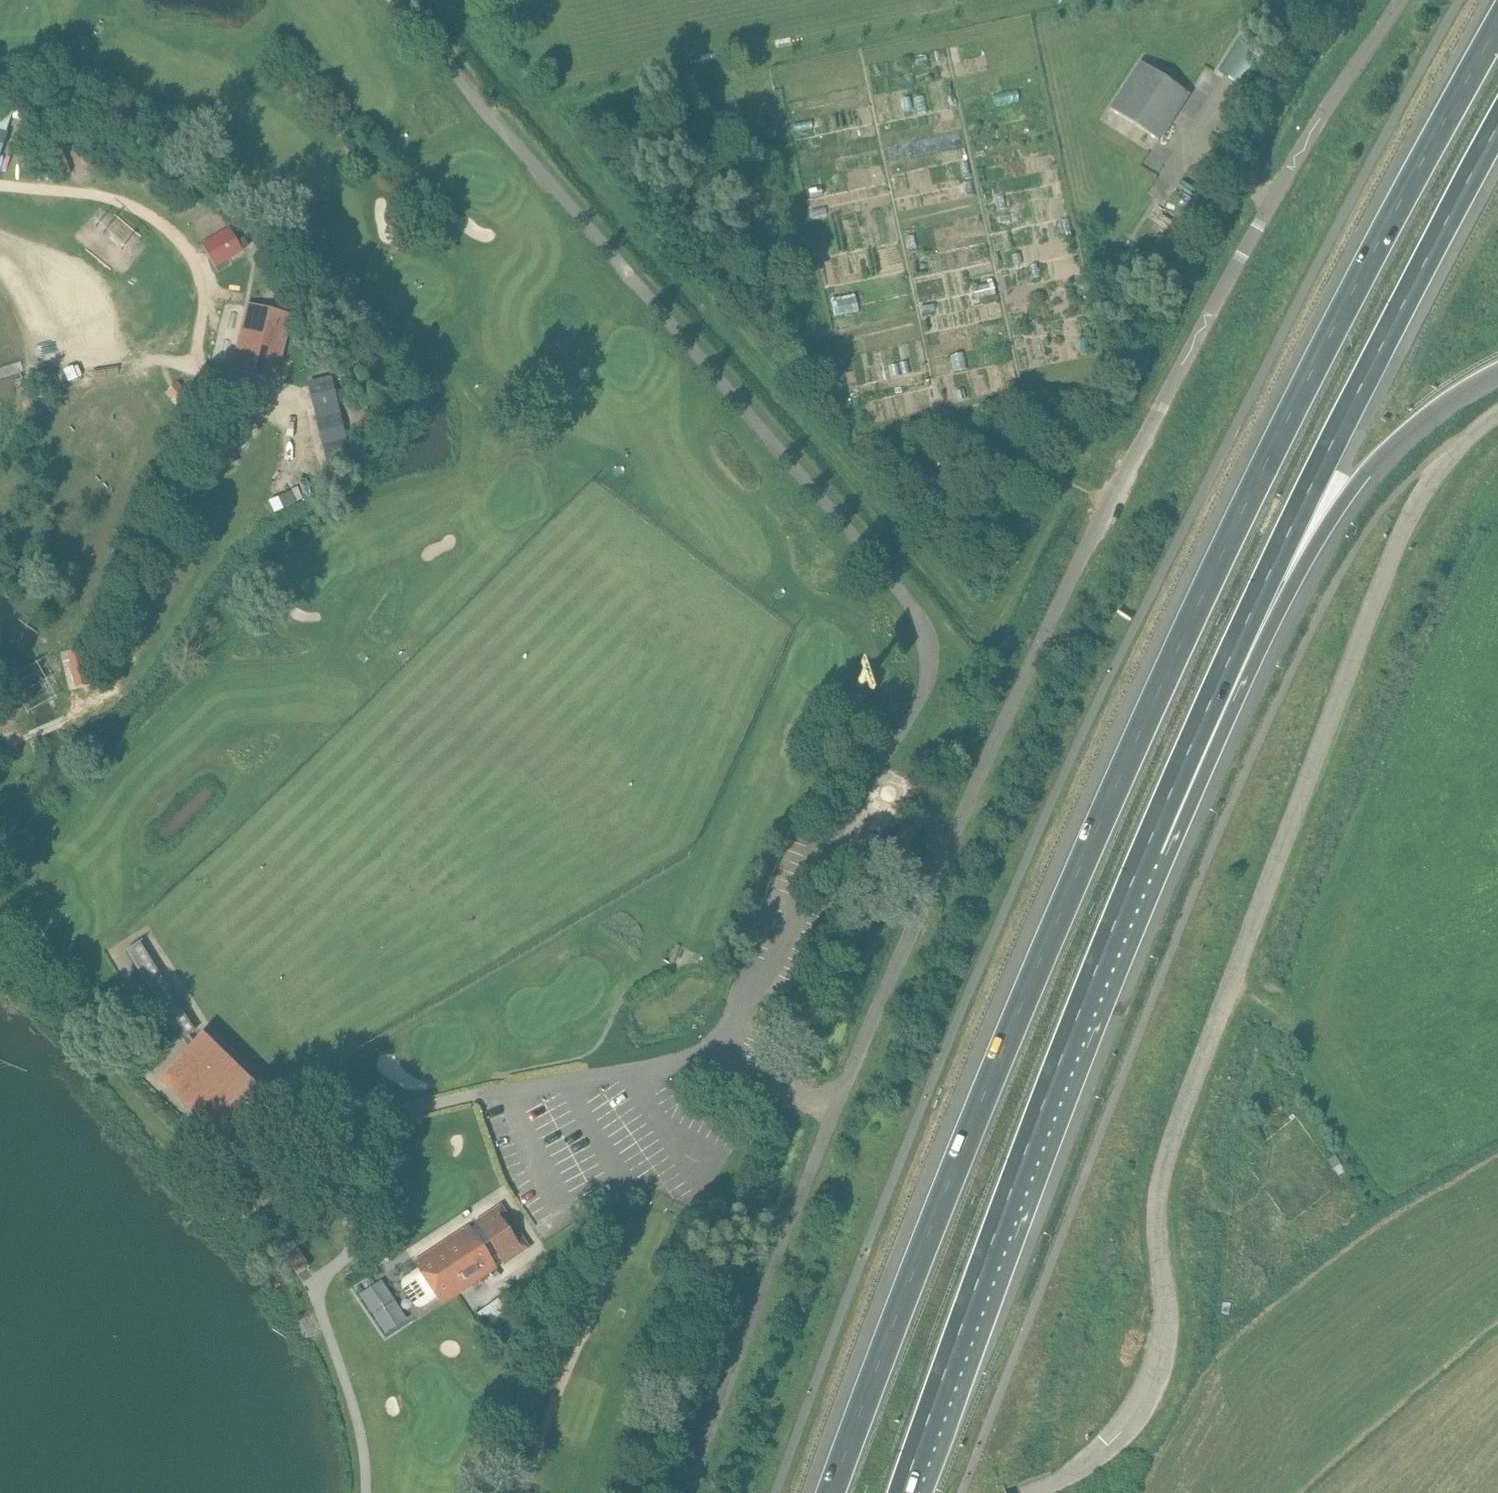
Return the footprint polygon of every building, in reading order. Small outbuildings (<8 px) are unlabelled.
[(1242,36),(1219,72),(1247,90),(1270,53),(1242,36)] [(1141,63),(1111,110),(1158,141),(1188,93),(1141,63)] [(796,82),(786,84),(788,92),(798,90),(796,82)] [(0,106),(0,150),(14,110),(0,106)] [(804,111),(794,112),(796,120),(806,118),(804,111)] [(940,135),(930,136),(931,144),(941,142),(940,135)] [(971,185),(964,187),(966,196),(973,195),(971,185)] [(821,187),(809,190),(810,198),(823,196),(821,187)] [(1163,209),(1175,217),(1189,198),(1176,189),(1163,209)] [(866,197),(859,198),(861,208),(867,206),(866,197)] [(220,235),(202,245),(214,266),(243,250),(231,229),(227,231),(220,235)] [(993,282),(972,287),(975,300),(996,295),(993,282)] [(855,297),(831,302),(834,317),(858,311),(855,297)] [(254,374),(274,379),(288,317),(269,312),(254,374)] [(1087,338),(1079,339),(1081,355),(1089,354),(1087,338)] [(346,438),(333,375),(308,381),(322,444),(346,438)] [(964,389),(956,391),(958,401),(966,399),(964,389)] [(288,492),(279,496),(285,508),(294,503),(288,492)] [(278,497),(269,501),(274,513),(283,509),(278,497)] [(74,651),(68,653),(70,661),(70,665),(86,662),(83,649),(74,651)] [(127,951),(190,1049),(162,1078),(223,1137),(264,1095),(202,1033),(199,1037),(140,942),(127,951)] [(423,1307),(437,1298),(442,1305),(497,1268),(496,1266),(503,1262),(504,1264),(528,1248),(501,1206),(477,1222),(478,1224),(471,1229),(470,1227),(415,1264),(418,1268),(403,1277),(401,1281),(401,1285),(402,1288),(413,1305),(417,1308),(420,1308),(423,1307)]
